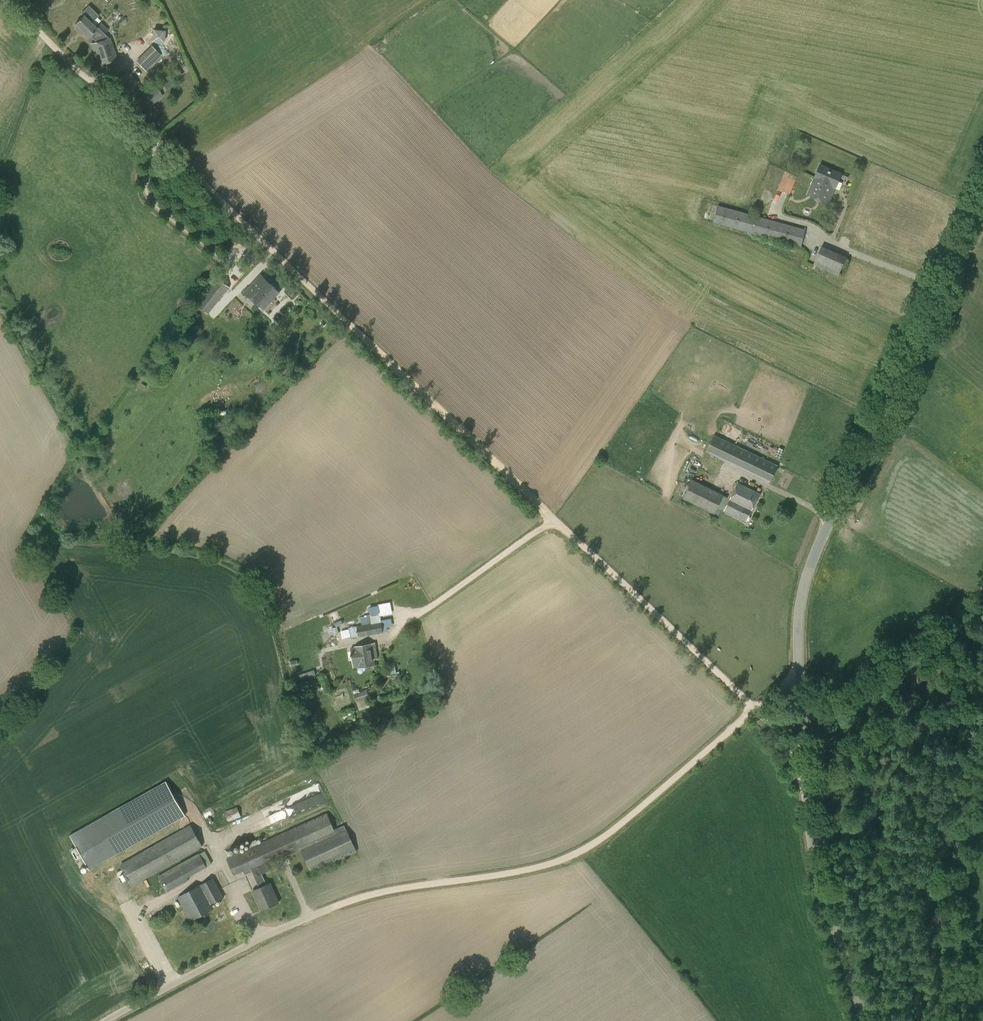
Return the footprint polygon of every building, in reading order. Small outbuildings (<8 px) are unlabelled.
[(90,36),(96,42),(108,39),(109,38),(93,22),(99,16),(89,6),(82,14),(84,16),(75,25),(88,38),(90,36)] [(108,39),(96,42),(92,44),(98,67),(118,61),(111,38),(108,39)] [(137,60),(146,70),(160,56),(151,47),(137,60)] [(146,97),(153,105),(162,98),(155,89),(146,97)] [(841,173),(820,164),(815,177),(826,181),(823,188),(833,193),(841,173)] [(778,189),(789,195),(797,176),(785,171),(778,189)] [(807,194),(829,203),(833,193),(823,188),(826,181),(815,177),(807,194)] [(806,229),(718,205),(713,222),(801,247),(806,229)] [(837,273),(844,257),(822,247),(815,263),(837,273)] [(260,305),(263,308),(278,291),(261,275),(244,293),(258,307),(260,305)] [(213,283),(196,305),(208,314),(225,291),(213,283)] [(715,435),(706,452),(730,463),(770,483),(778,466),(715,435)] [(714,514),(724,495),(692,479),(683,498),(714,514)] [(746,521),(759,493),(737,483),(724,510),(746,521)] [(364,617),(360,618),(361,625),(357,626),(349,627),(350,638),(358,637),(382,633),(380,615),(379,612),(369,614),(370,614),(364,615),(364,617)] [(355,648),(351,648),(352,661),(363,660),(362,654),(366,654),(366,651),(375,650),(375,644),(372,645),(372,644),(354,646),(355,648)] [(374,658),(377,658),(375,650),(366,651),(366,654),(362,654),(363,660),(352,661),(353,668),(357,667),(357,668),(375,665),(374,658)] [(390,678),(397,676),(396,669),(389,670),(390,678)] [(294,685),(297,694),(307,690),(307,691),(319,687),(316,676),(303,680),(304,682),(294,685)] [(369,697),(367,691),(354,695),(356,701),(369,697)] [(78,863),(84,860),(88,868),(185,814),(166,780),(69,834),(78,850),(72,854),(78,863)] [(260,826),(327,802),(321,786),(254,809),(260,826)] [(243,817),(239,808),(227,813),(231,822),(243,817)] [(244,875),(252,872),(259,888),(267,884),(262,874),(269,870),(267,865),(302,849),(312,872),(357,852),(347,829),(346,830),(344,825),(334,830),(326,813),(226,858),(233,875),(243,871),(244,875)] [(120,864),(131,886),(202,846),(191,825),(120,864)] [(188,880),(188,877),(180,863),(158,876),(167,892),(188,880)] [(224,897),(213,878),(177,897),(190,921),(214,909),(211,904),(224,897)] [(270,883),(267,884),(259,888),(252,891),(261,910),(279,902),(270,883)]
